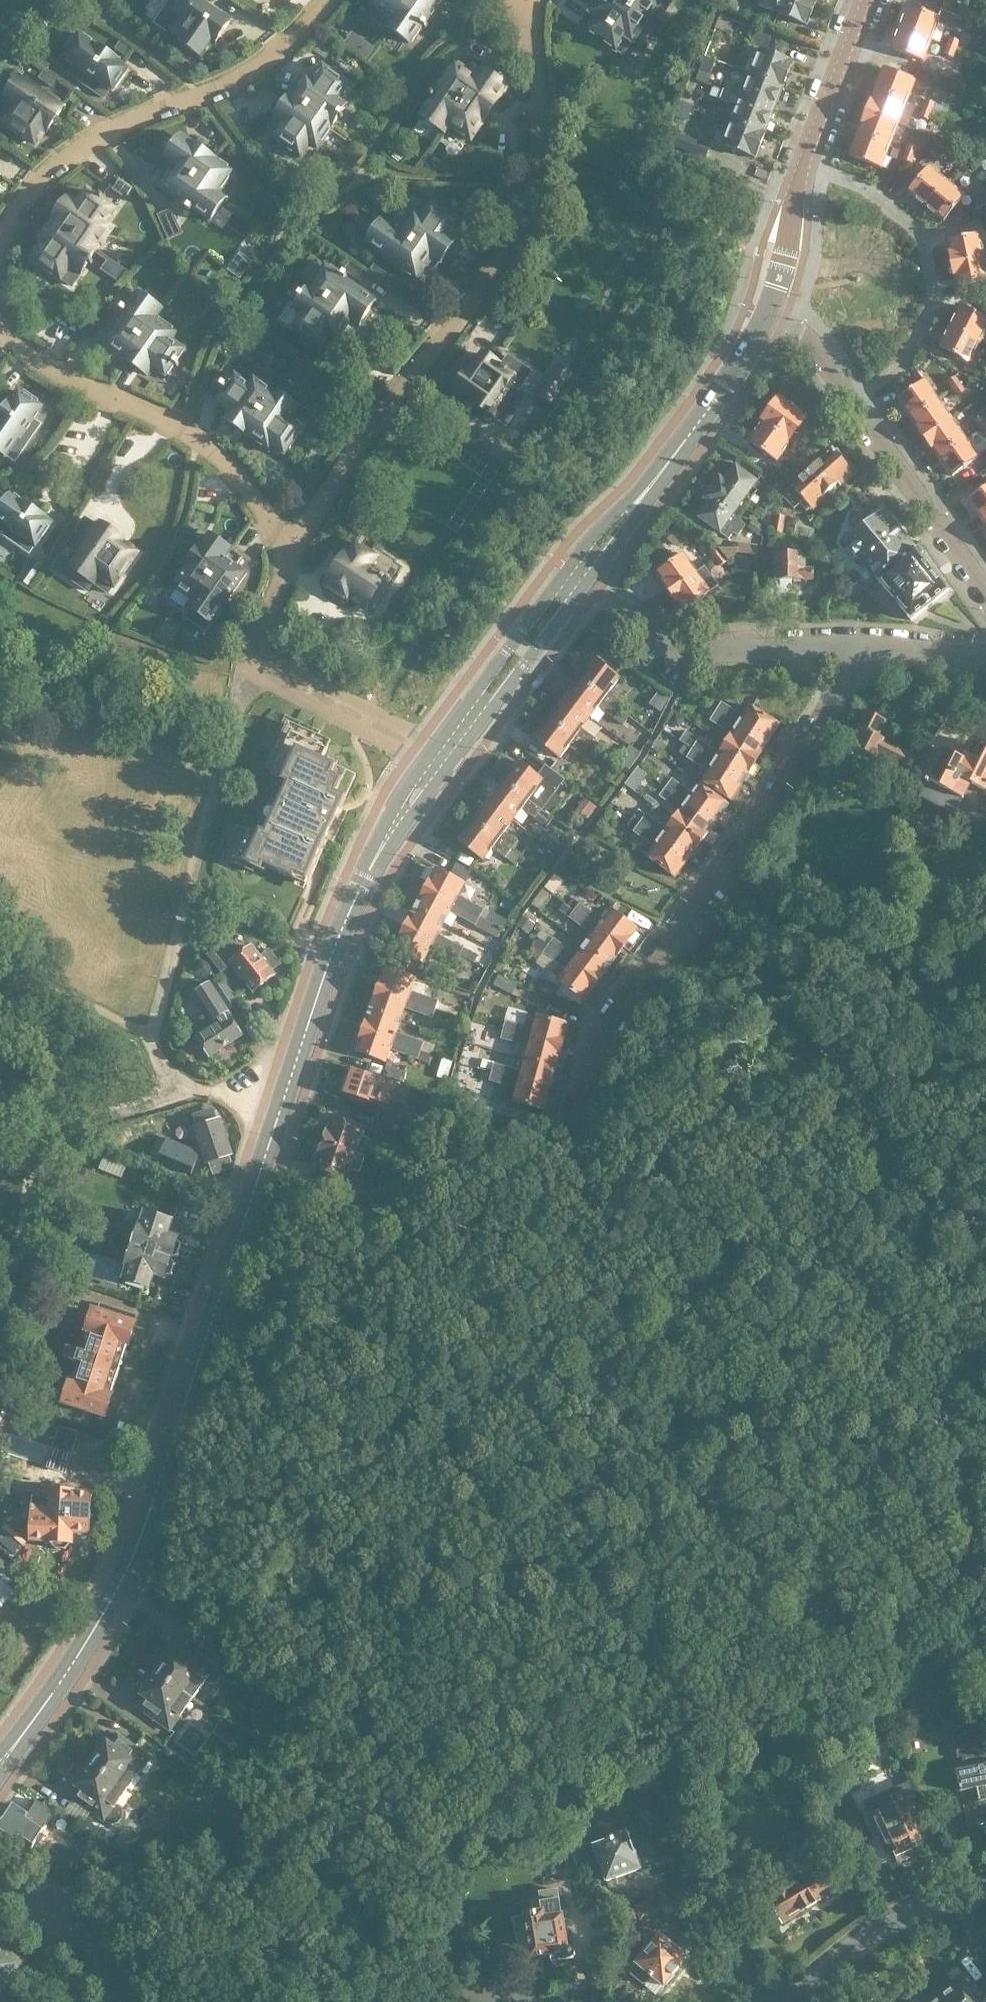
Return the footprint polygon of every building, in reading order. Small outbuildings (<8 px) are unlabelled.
[(170,35),(202,57),(212,42),(215,44),(230,22),(199,0),(169,0),(163,8),(172,15),(161,30),(170,35)] [(407,0),(376,0),(373,5),(394,20),(407,0)] [(394,20),(388,28),(411,44),(441,0),(407,0),(394,20)] [(635,46),(651,25),(617,0),(594,0),(593,2),(595,3),(588,12),(593,16),(583,30),(617,54),(627,40),(635,46)] [(651,25),(666,3),(662,0),(617,0),(651,25)] [(759,6),(775,12),(775,13),(807,25),(816,1),(813,0),(780,0),(778,3),(769,0),(761,0),(759,6)] [(728,2),(725,12),(736,16),(740,7),(728,2)] [(901,26),(900,28),(930,39),(938,18),(909,6),(905,16),(902,17),(900,23),(901,26)] [(930,39),(900,28),(900,30),(897,31),(895,37),(896,40),(892,50),(921,61),(930,39)] [(757,59),(751,74),(783,86),(793,63),(768,53),(774,37),(757,31),(748,55),(757,59)] [(104,98),(109,90),(113,93),(129,70),(79,35),(57,65),(104,98)] [(950,38),(947,46),(956,49),(959,41),(950,38)] [(956,49),(947,46),(944,54),(952,58),(956,49)] [(467,74),(456,66),(421,116),(443,132),(484,73),(473,65),(467,74)] [(290,97),(332,126),(347,104),(340,99),(350,85),(322,66),(313,80),(305,75),(290,97)] [(880,81),(876,91),(905,102),(914,80),(901,75),(901,74),(897,73),(885,68),(884,71),(881,72),(879,78),(880,81)] [(56,79),(44,70),(39,78),(50,87),(56,79)] [(699,71),(696,80),(709,85),(712,77),(699,71)] [(505,88),(484,73),(449,124),(470,138),(505,88)] [(774,111),(783,86),(751,74),(742,98),(774,111)] [(63,108),(21,78),(5,101),(13,107),(3,121),(35,144),(45,129),(47,131),(63,108)] [(727,81),(724,91),(732,94),(736,84),(727,81)] [(713,87),(710,96),(718,99),(721,90),(713,87)] [(732,94),(724,91),(720,100),(729,103),(732,94)] [(868,110),(868,112),(897,124),(905,102),(876,91),(872,100),(870,102),(867,108),(868,110)] [(282,124),(273,138),(300,157),(309,143),(317,148),(332,126),(290,97),(275,119),(282,124)] [(742,98),(732,122),(765,134),(774,111),(742,98)] [(926,100),(923,108),(931,111),(935,103),(926,100)] [(680,101),(674,117),(680,119),(686,122),(693,106),(686,103),(680,101)] [(931,111),(923,108),(920,117),(928,120),(931,111)] [(863,125),(859,134),(888,146),(897,124),(868,112),(867,115),(864,116),(862,122),(863,125)] [(755,158),(765,134),(732,122),(727,136),(718,132),(714,141),(724,144),(723,145),(755,158)] [(671,145),(706,159),(710,147),(676,133),(671,145)] [(888,146),(859,134),(855,144),(853,145),(850,151),(851,154),(850,157),(863,161),(863,162),(867,163),(879,168),(888,146)] [(166,158),(217,194),(231,172),(181,137),(166,158)] [(909,144),(906,153),(914,156),(917,148),(909,144)] [(914,156),(906,153),(903,161),(911,164),(914,156)] [(952,161),(959,167),(965,161),(958,155),(952,161)] [(225,199),(217,194),(166,158),(158,170),(167,176),(159,187),(209,222),(225,199)] [(965,161),(959,167),(965,173),(971,166),(965,161)] [(924,205),(926,206),(946,182),(928,167),(908,191),(916,198),(916,201),(921,205),(924,205)] [(112,190),(125,198),(133,187),(120,179),(112,190)] [(946,182),(926,206),(927,208),(928,210),(933,215),(936,214),(944,221),(964,197),(946,182)] [(55,222),(96,250),(111,229),(104,224),(114,210),(87,191),(77,204),(70,199),(55,222)] [(968,207),(973,218),(985,212),(985,198),(968,207)] [(399,233),(441,262),(455,241),(448,236),(457,222),(430,203),(421,217),(414,212),(399,233)] [(182,234),(171,209),(157,215),(168,240),(182,234)] [(433,274),(441,262),(399,233),(382,221),(366,244),(416,279),(424,268),(433,274)] [(43,245),(33,259),(71,286),(96,250),(55,222),(40,243),(43,245)] [(952,262),(952,264),(983,257),(979,235),(965,237),(961,238),(948,241),(950,252),(948,254),(950,260),(952,262)] [(93,261),(119,280),(127,269),(101,250),(93,261)] [(242,277),(253,259),(240,251),(229,269),(242,277)] [(952,264),(953,266),(951,268),(953,274),(955,276),(957,287),(971,284),(975,283),(985,281),(985,270),(983,257),(952,264)] [(350,261),(344,270),(356,279),(363,270),(350,261)] [(377,261),(371,270),(383,278),(388,269),(377,261)] [(360,324),(375,301),(325,266),(309,289),(351,318),(360,324)] [(336,339),(351,318),(309,289),(295,310),(302,315),(292,329),(319,347),(329,333),(336,339)] [(103,344),(126,360),(155,319),(161,310),(138,294),(103,344)] [(951,327),(979,341),(985,328),(985,319),(961,306),(957,316),(954,317),(951,323),(952,325),(951,327)] [(152,368),(166,377),(185,350),(171,341),(176,334),(155,319),(126,360),(147,375),(152,368)] [(979,341),(951,327),(950,329),(947,330),(944,336),(945,338),(940,348),(969,362),(979,341)] [(464,375),(455,388),(476,403),(475,405),(491,416),(490,417),(494,421),(495,419),(505,426),(528,394),(521,389),(532,373),(508,356),(501,367),(482,354),(472,368),(470,367),(469,368),(464,375)] [(225,419),(246,434),(282,384),(259,368),(253,374),(252,373),(250,375),(240,368),(235,375),(216,403),(230,412),(225,419)] [(545,385),(538,395),(550,403),(564,383),(552,374),(545,385)] [(948,382),(953,389),(961,384),(956,377),(948,382)] [(912,419),(938,401),(924,381),(913,389),(912,388),(909,391),(898,399),(900,401),(899,404),(903,410),(906,410),(912,419)] [(271,446),(285,456),(308,421),(297,413),(301,408),(299,406),(304,399),(282,384),(246,434),(269,449),(271,446)] [(961,384),(953,389),(958,397),(966,392),(961,384)] [(15,463),(42,425),(33,419),(42,407),(19,391),(12,401),(3,414),(2,414),(2,415),(0,418),(0,452),(15,463)] [(760,422),(763,424),(788,441),(806,418),(778,397),(760,422)] [(924,436),(925,438),(951,420),(938,401),(912,419),(918,427),(918,430),(921,435),(924,436)] [(980,428),(985,423),(985,421),(981,415),(974,420),(980,428)] [(933,448),(939,457),(964,439),(951,420),(925,438),(927,440),(926,442),(930,448),(933,448)] [(788,441),(763,424),(749,442),(774,461),(788,441)] [(805,454),(815,461),(830,442),(820,435),(805,454)] [(978,458),(964,439),(939,457),(945,465),(944,468),(948,473),(951,474),(953,476),(964,469),(967,467),(967,466),(978,458)] [(506,447),(498,458),(507,465),(515,453),(506,447)] [(795,510),(801,504),(806,511),(852,471),(850,469),(853,467),(847,460),(845,462),(840,458),(843,456),(837,450),(835,452),(833,450),(788,490),(789,491),(782,496),(795,510)] [(798,459),(806,466),(812,460),(804,453),(798,459)] [(724,483),(745,499),(750,502),(757,491),(753,488),(757,481),(735,466),(724,483)] [(706,498),(711,501),(733,516),(745,499),(724,483),(719,480),(706,498)] [(982,519),(985,516),(985,487),(983,489),(983,488),(979,491),(980,491),(969,499),(970,502),(970,505),(974,510),(976,510),(982,519)] [(29,554),(51,523),(45,519),(45,518),(22,503),(11,496),(8,500),(5,498),(0,505),(0,534),(29,554)] [(733,516),(711,501),(699,518),(720,533),(719,533),(728,540),(733,533),(738,537),(745,526),(732,517),(733,516)] [(765,513),(774,514),(776,505),(767,503),(765,513)] [(846,541),(877,579),(914,548),(883,510),(846,541)] [(772,534),(782,536),(785,517),(775,515),(772,534)] [(793,534),(812,539),(816,524),(797,519),(793,534)] [(747,529),(757,537),(764,528),(754,520),(747,529)] [(94,532),(81,523),(66,544),(80,553),(64,576),(87,591),(93,583),(108,593),(135,553),(120,543),(122,540),(100,525),(94,532)] [(174,586),(164,600),(185,614),(195,600),(230,550),(209,535),(201,546),(201,545),(192,559),(192,558),(191,559),(185,568),(186,569),(174,586)] [(335,571),(325,586),(348,601),(350,599),(365,609),(366,606),(374,612),(388,592),(379,587),(385,578),(392,583),(402,569),(395,564),(395,563),(374,549),(371,554),(354,543),(353,544),(349,551),(344,558),(341,556),(332,569),(335,571)] [(914,548),(877,579),(912,620),(949,590),(919,554),(923,551),(917,545),(914,548)] [(708,552),(714,560),(721,554),(716,547),(708,552)] [(183,617),(206,633),(247,574),(236,567),(241,558),(231,551),(232,551),(230,550),(195,600),(183,617)] [(779,579),(815,579),(815,568),(806,568),(806,561),(802,556),(797,556),(797,552),(779,552),(779,579)] [(658,572),(671,591),(697,572),(683,553),(658,572)] [(719,567),(727,561),(721,554),(714,560),(719,567)] [(43,566),(33,559),(20,578),(29,585),(43,566)] [(697,572),(671,591),(685,609),(718,585),(705,566),(697,572)] [(841,582),(847,590),(860,580),(854,572),(841,582)] [(167,619),(155,637),(165,643),(177,626),(167,619)] [(578,680),(617,708),(622,700),(610,691),(619,678),(593,659),(578,680)] [(578,680),(562,700),(589,719),(598,707),(610,716),(617,708),(578,680)] [(710,707),(716,711),(767,743),(780,724),(750,705),(743,715),(722,702),(721,703),(715,699),(710,707)] [(562,700),(548,720),(587,748),(593,740),(580,730),(589,719),(562,700)] [(953,702),(943,724),(957,731),(968,710),(953,702)] [(864,730),(856,747),(877,757),(879,752),(892,759),(886,772),(905,781),(912,769),(918,756),(885,740),(886,738),(879,735),(886,719),(868,710),(859,728),(864,730)] [(726,742),(756,761),(767,743),(716,711),(711,719),(732,733),(726,742)] [(587,748),(548,720),(533,739),(559,758),(568,746),(592,764),(597,756),(587,748)] [(672,734),(744,780),(756,761),(726,742),(720,752),(678,725),(672,734)] [(307,886),(356,774),(322,759),(328,745),(313,738),(312,739),(292,730),(278,761),(277,761),(276,763),(282,765),(275,779),(279,780),(255,833),(249,830),(248,832),(249,832),(237,859),(247,864),(247,865),(265,873),(267,868),(307,886)] [(744,780),(672,734),(671,736),(684,745),(680,751),(709,770),(702,780),(732,799),(744,780)] [(918,798),(954,816),(970,783),(985,791),(985,748),(972,741),(963,759),(944,750),(934,771),(929,769),(924,779),(927,781),(918,798)] [(517,762),(502,782),(541,810),(564,780),(545,765),(536,777),(517,762)] [(657,780),(714,823),(728,804),(700,783),(692,793),(673,778),(671,779),(662,773),(657,780)] [(673,819),(701,840),(714,823),(657,780),(651,788),(679,810),(673,819)] [(487,802),(513,821),(522,809),(546,827),(552,819),(541,810),(502,782),(487,802)] [(584,798),(576,810),(588,819),(596,807),(584,798)] [(513,821),(487,802),(473,820),(511,850),(517,842),(504,833),(513,821)] [(639,808),(633,816),(688,857),(701,840),(673,819),(666,828),(639,808)] [(688,857),(633,816),(627,825),(654,845),(647,854),(675,875),(688,857)] [(511,850),(473,820),(457,842),(483,861),(492,850),(514,866),(521,857),(511,850)] [(425,888),(491,923),(495,915),(457,895),(464,883),(436,868),(425,888)] [(414,907),(443,922),(449,911),(491,933),(495,926),(491,924),(491,923),(425,888),(414,907)] [(568,905),(624,945),(637,927),(611,908),(603,919),(573,897),(568,905)] [(574,911),(564,904),(559,911),(569,918),(570,916),(574,911)] [(443,922),(414,907),(404,926),(470,961),(474,953),(437,934),(443,922)] [(584,943),(611,963),(624,945),(578,912),(574,911),(570,916),(592,933),(584,943)] [(524,916),(517,925),(529,933),(535,924),(524,916)] [(472,962),(470,961),(404,926),(394,946),(422,961),(429,950),(467,970),(472,962)] [(554,938),(549,945),(598,981),(611,963),(584,943),(576,954),(554,938)] [(229,939),(209,955),(222,971),(233,963),(240,973),(238,975),(242,979),(244,977),(254,991),(274,974),(271,971),(281,963),(270,949),(260,957),(252,946),(241,955),(229,939)] [(598,981),(549,945),(548,946),(539,939),(529,952),(537,958),(542,951),(565,969),(558,979),(585,999),(598,981)] [(430,1007),(440,1011),(449,1014),(452,1005),(411,990),(415,978),(385,967),(378,989),(430,1007)] [(494,985),(513,994),(518,984),(499,975),(494,985)] [(210,983),(194,993),(212,1021),(215,1019),(218,1024),(198,1036),(211,1056),(241,1036),(225,1012),(228,1011),(210,983)] [(378,989),(370,1010),(400,1020),(405,1008),(437,1020),(440,1011),(430,1007),(378,989)] [(370,1010),(363,1030),(432,1055),(435,1047),(396,1033),(400,1020),(370,1010)] [(503,1030),(563,1045),(568,1023),(536,1015),(533,1029),(510,1023),(505,1022),(503,1030)] [(525,1059),(557,1067),(563,1045),(503,1030),(492,1027),(489,1035),(528,1046),(525,1059)] [(432,1055),(363,1030),(355,1051),(386,1061),(390,1049),(429,1064),(432,1055)] [(557,1067),(525,1059),(522,1071),(494,1063),(494,1062),(483,1059),(480,1068),(492,1071),(491,1073),(551,1088),(557,1067)] [(384,1076),(404,1082),(407,1072),(387,1065),(384,1076)] [(348,1068),(340,1092),(375,1104),(375,1102),(392,1108),(394,1102),(403,1106),(409,1088),(348,1068)] [(551,1088),(491,1073),(486,1071),(484,1080),(517,1088),(514,1102),(546,1110),(551,1088)] [(232,1154),(220,1120),(217,1121),(213,1109),(195,1115),(198,1125),(194,1126),(206,1165),(211,1163),(215,1173),(233,1166),(229,1155),(232,1154)] [(412,1112),(407,1125),(427,1132),(431,1119),(412,1112)] [(322,1141),(355,1152),(364,1127),(331,1116),(322,1141)] [(387,1118),(383,1130),(402,1137),(407,1125),(387,1118)] [(142,1161),(162,1169),(174,1138),(154,1129),(142,1161)] [(355,1152),(322,1141),(314,1166),(347,1178),(350,1168),(358,1171),(364,1155),(355,1152)] [(369,1203),(393,1212),(398,1199),(373,1190),(369,1203)] [(134,1245),(172,1258),(178,1257),(181,1245),(178,1241),(179,1238),(169,1234),(173,1221),(168,1219),(169,1215),(152,1210),(151,1214),(148,1213),(144,1227),(140,1225),(134,1245)] [(172,1258),(134,1245),(127,1265),(131,1266),(130,1269),(124,1267),(125,1264),(90,1252),(82,1276),(117,1288),(122,1273),(128,1275),(126,1279),(128,1280),(127,1284),(144,1290),(145,1286),(151,1287),(155,1274),(166,1277),(166,1276),(172,1275),(176,1263),(172,1259),(172,1258)] [(68,1347),(65,1357),(79,1362),(66,1403),(105,1416),(135,1323),(128,1321),(131,1312),(101,1303),(98,1311),(95,1310),(82,1351),(68,1347)] [(50,1429),(48,1449),(81,1452),(83,1436),(64,1431),(50,1429)] [(90,1542),(90,1535),(93,1493),(28,1490),(27,1510),(33,1511),(32,1540),(47,1541),(47,1542),(50,1542),(56,1548),(66,1549),(74,1543),(75,1543),(75,1542),(90,1542)] [(14,1594),(7,1587),(12,1581),(0,1569),(0,1608),(14,1594)] [(155,1670),(194,1699),(206,1682),(209,1683),(212,1683),(216,1682),(219,1680),(220,1677),(221,1674),(220,1672),(219,1670),(218,1669),(214,1666),(220,1657),(191,1636),(185,1645),(184,1644),(177,1654),(174,1652),(168,1660),(166,1659),(162,1660),(155,1670)] [(194,1699),(155,1670),(146,1682),(147,1686),(149,1687),(143,1695),(146,1697),(138,1707),(170,1731),(194,1699)] [(252,1692),(262,1699),(265,1695),(267,1697),(273,1690),(261,1680),(252,1692)] [(220,1734),(231,1743),(238,1732),(227,1724),(220,1734)] [(88,1761),(127,1789),(150,1758),(118,1735),(111,1745),(108,1743),(102,1751),(100,1750),(96,1750),(88,1761)] [(958,1758),(958,1757),(962,1757),(963,1766),(964,1766),(964,1767),(955,1769),(960,1792),(976,1788),(979,1802),(963,1806),(967,1827),(985,1823),(985,1740),(983,1738),(979,1736),(975,1736),(971,1736),(967,1737),(963,1740),(960,1743),(958,1746),(957,1750),(957,1754),(957,1758),(958,1758)] [(127,1789),(88,1761),(80,1772),(81,1776),(83,1777),(77,1785),(80,1787),(72,1798),(104,1821),(105,1821),(111,1825),(118,1823),(123,1817),(123,1809),(117,1804),(127,1789)] [(892,1808),(863,1821),(870,1834),(853,1842),(863,1864),(894,1850),(898,1858),(902,1860),(917,1854),(919,1848),(915,1841),(920,1839),(916,1830),(922,1828),(905,1790),(887,1798),(892,1808)] [(31,1849),(46,1827),(13,1805),(0,1825),(0,1828),(31,1849)] [(54,1826),(76,1841),(83,1830),(61,1816),(54,1826)] [(835,1825),(843,1844),(865,1835),(857,1816),(835,1825)] [(608,1827),(594,1832),(598,1843),(595,1845),(607,1879),(609,1879),(613,1891),(626,1887),(631,1898),(650,1891),(648,1887),(646,1888),(643,1881),(633,1852),(636,1851),(629,1832),(612,1839),(608,1827)] [(131,1865),(142,1873),(151,1861),(139,1853),(131,1865)] [(832,1884),(817,1860),(803,1868),(806,1872),(766,1897),(783,1923),(822,1900),(818,1893),(832,1884)] [(525,1916),(514,1918),(516,1934),(528,1933),(531,1958),(549,1956),(550,1962),(567,1960),(572,1958),(574,1957),(575,1955),(574,1953),(574,1951),(572,1949),(570,1948),(567,1948),(565,1929),(563,1929),(558,1890),(540,1893),(540,1894),(526,1896),(528,1914),(525,1914),(525,1916)] [(666,1915),(662,1902),(639,1909),(644,1922),(666,1915)] [(631,1968),(632,1975),(642,1983),(646,1983),(652,1975),(664,1985),(689,1954),(661,1931),(631,1968)] [(18,1962),(0,1949),(0,1987),(18,1962)] [(979,1991),(973,1983),(968,1987),(961,1978),(954,1983),(951,1980),(937,1991),(946,2001),(985,2001),(985,1986),(979,1991)] [(937,1991),(922,2001),(923,2001),(946,2001),(937,1991)]
